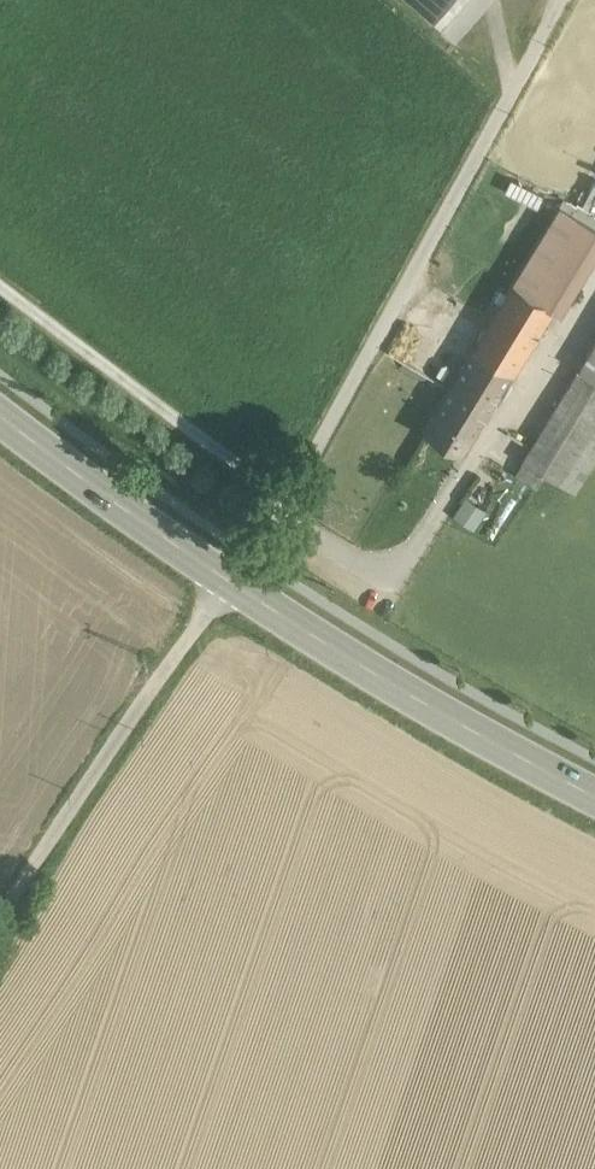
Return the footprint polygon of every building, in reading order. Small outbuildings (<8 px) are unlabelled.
[(547,226),(444,397),(483,420),(510,374),(514,376),(554,311),(559,314),(594,254),(547,226)] [(580,368),(594,377),(594,343),(580,368)] [(580,368),(541,432),(576,453),(594,422),(594,377),(580,368)] [(483,420),(444,397),(423,431),(462,454),(483,420)] [(576,453),(566,470),(559,482),(558,483),(575,493),(594,460),(594,422),(576,453)] [(576,453),(541,432),(531,449),(566,470),(576,453)] [(566,470),(531,449),(523,462),(558,483),(559,482),(566,470)] [(481,517),(463,505),(455,517),(473,529),(481,517)]
